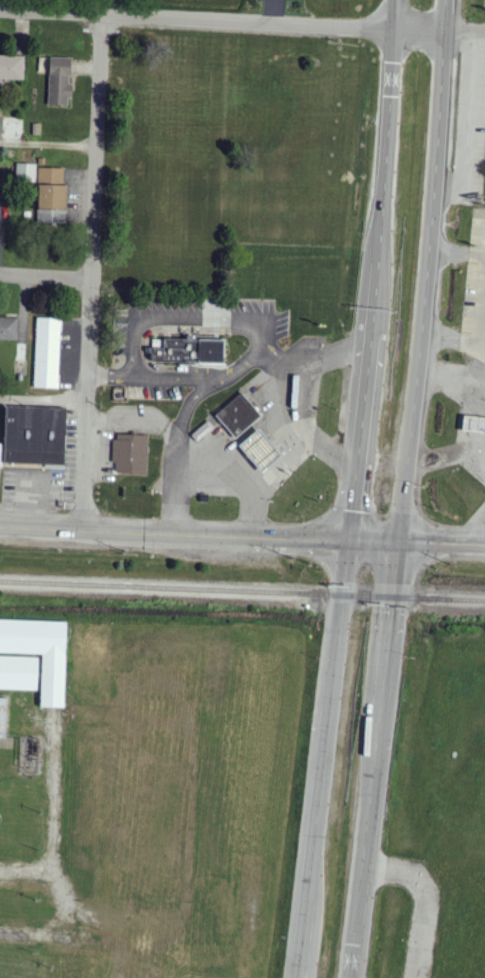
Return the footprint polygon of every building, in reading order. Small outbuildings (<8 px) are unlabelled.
[(0,55),(0,79),(24,80),(25,56),(0,55)] [(71,58),(50,58),(49,105),(70,106),(71,84),(70,84),(71,58)] [(16,182),(36,183),(37,164),(17,163),(16,182)] [(38,224),(66,225),(67,184),(64,184),(64,167),(39,166),(38,224)] [(128,312),(113,312),(113,302),(128,302),(128,312)] [(36,317),(62,318),(61,332),(60,332),(59,388),(34,387),(36,317)] [(18,318),(0,318),(0,340),(18,340),(18,318)] [(152,339),(164,339),(164,338),(186,339),(186,335),(195,335),(195,338),(225,339),(224,365),(201,364),(201,363),(194,363),(194,365),(180,364),(181,363),(155,363),(151,359),(151,353),(149,353),(149,348),(152,348),(152,339)] [(262,416),(241,392),(215,416),(236,439),(262,416)] [(5,406),(66,408),(64,464),(3,462),(5,406)] [(465,414),(484,417),(484,433),(463,431),(465,414)] [(191,435),(197,442),(214,428),(208,421),(191,435)] [(263,473),(283,454),(259,428),(239,446),(263,473)] [(118,434),(125,435),(126,431),(144,432),(144,434),(148,434),(145,474),(116,472),(116,463),(113,462),(112,462),(112,440),(117,440),(118,434)] [(0,620),(0,653),(42,654),(40,707),(64,708),(67,622),(0,620)] [(39,657),(0,656),(0,689),(38,691),(39,657)]
